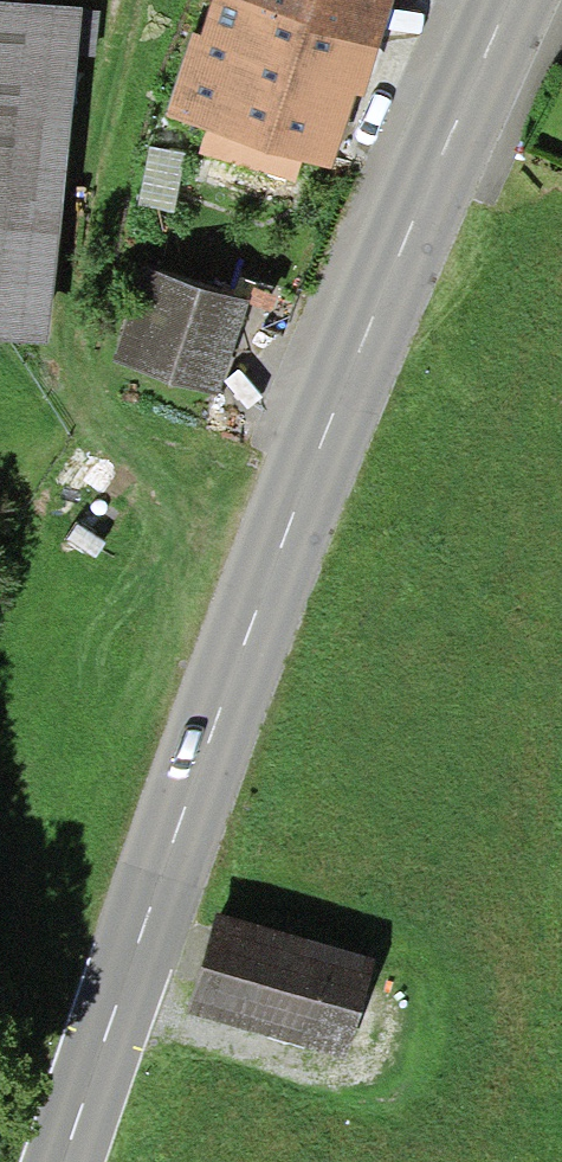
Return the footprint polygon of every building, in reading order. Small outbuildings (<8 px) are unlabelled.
[(44,322),(80,0),(0,0),(0,317),(44,322)] [(293,0),(209,0),(202,22),(192,19),(168,100),(208,112),(304,141),(332,149),(351,86),(355,73),(364,76),(379,26),(293,0)] [(379,26),(387,0),(293,0),(379,26)] [(304,141),(208,112),(199,143),(295,172),(304,141)] [(142,249),(112,344),(217,377),(247,283),(142,249)] [(211,912),(185,997),(346,1046),(372,961),(211,912)]
